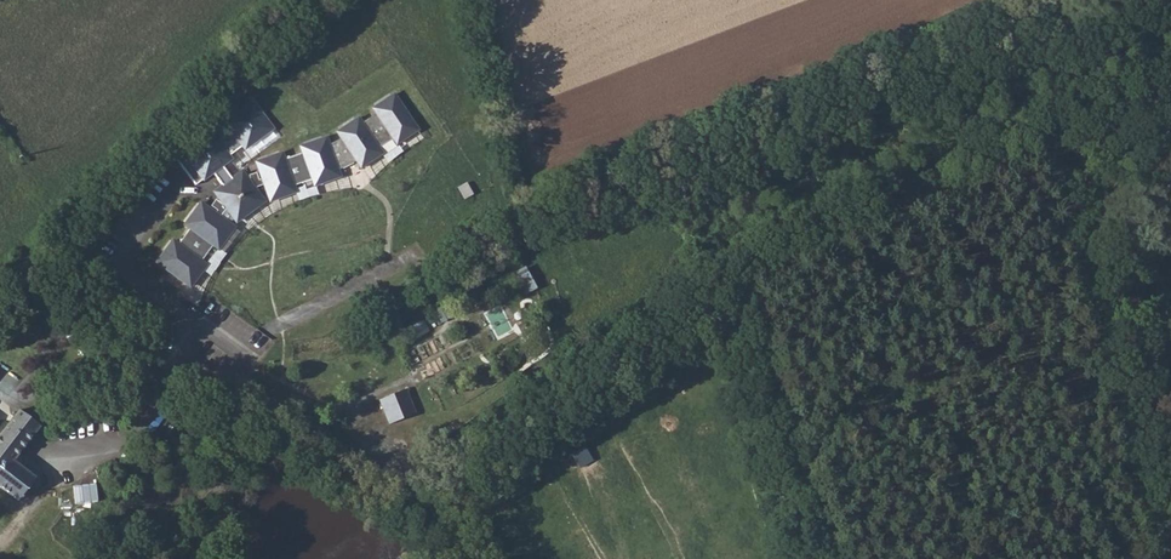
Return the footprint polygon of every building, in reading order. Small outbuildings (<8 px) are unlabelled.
[(376,115),(365,122),(380,146),(391,139),(396,146),(421,129),(395,89),(370,106),(376,115)] [(340,140),(335,143),(344,167),(357,162),(362,168),(385,154),(380,146),(365,122),(360,115),(336,131),(340,140)] [(309,149),(306,150),(329,176),(345,171),(344,167),(335,143),(332,135),(307,144),(309,149)] [(329,176),(306,150),(290,156),(289,150),(262,160),(267,176),(264,177),(262,171),(255,173),(257,179),(252,181),(244,169),(232,179),(219,192),(230,202),(227,205),(223,201),(218,207),(223,211),(221,213),(208,203),(194,223),(199,227),(187,243),(182,240),(166,263),(198,287),(215,264),(209,260),(221,244),(226,247),(240,228),(227,217),(237,207),(248,216),(265,201),(257,189),(271,183),(276,196),(303,187),(300,179),(319,173),(321,179),(329,176)] [(515,271),(527,292),(537,286),(525,265),(515,271)] [(417,391),(390,401),(400,425),(425,415),(417,391)] [(16,496),(34,474),(25,466),(55,429),(50,425),(47,428),(30,414),(1,449),(0,449),(0,483),(16,496)]
